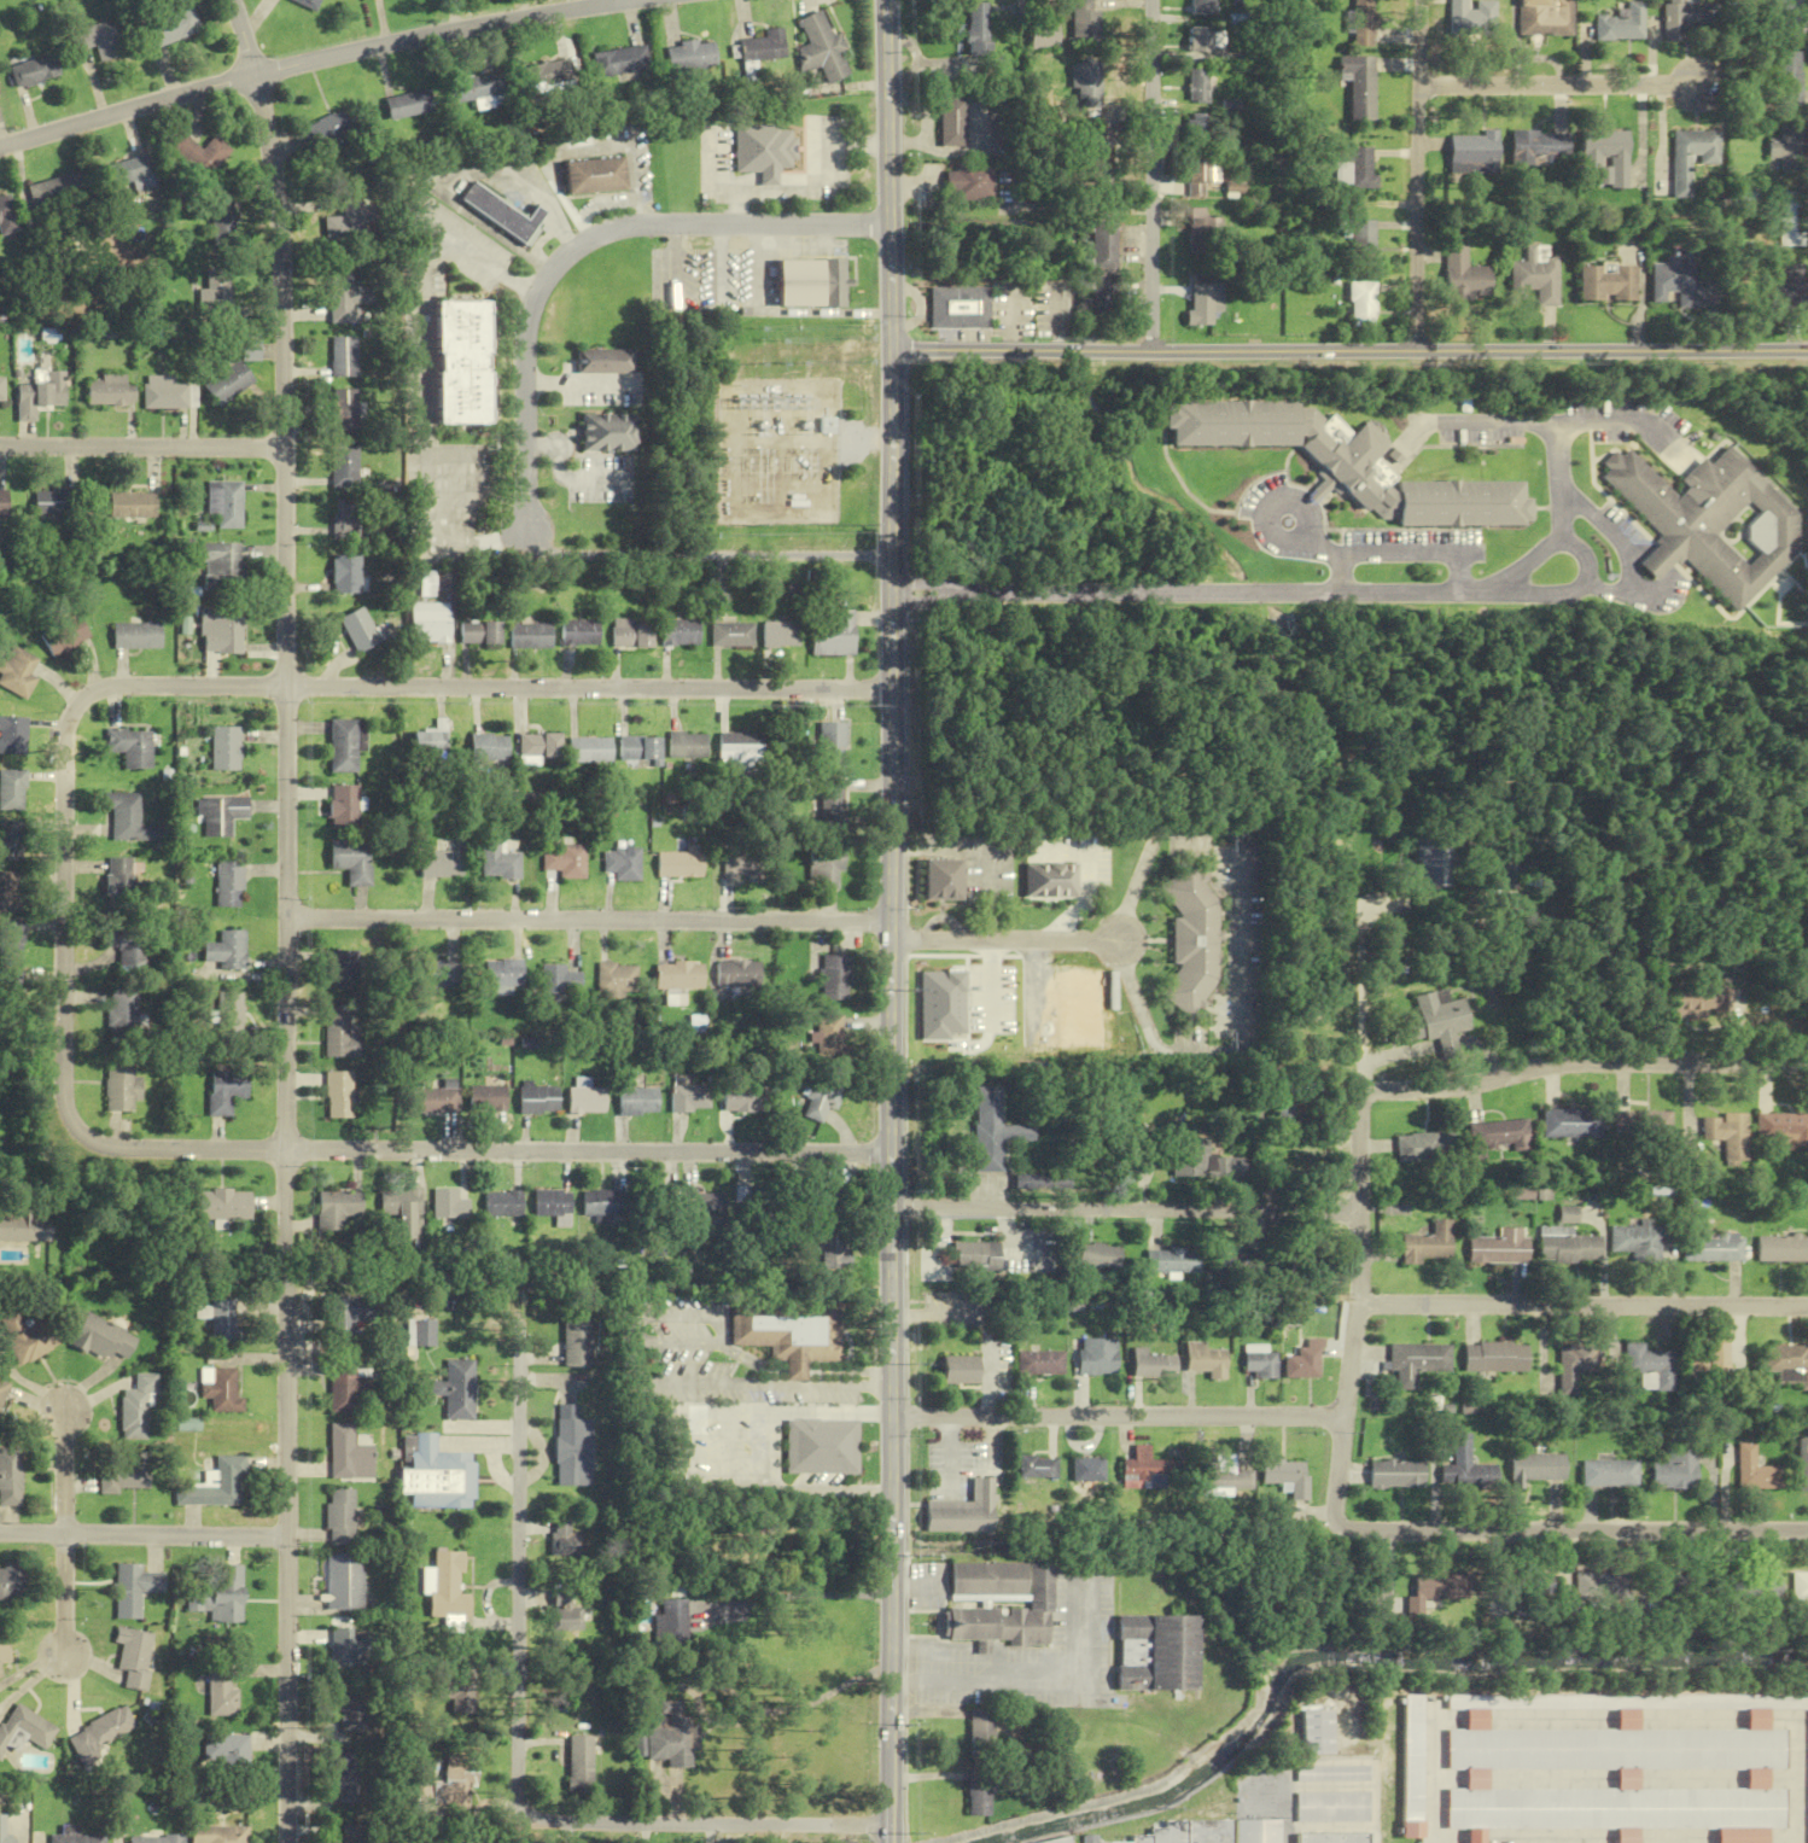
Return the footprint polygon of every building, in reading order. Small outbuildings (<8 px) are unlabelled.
[(323,0),(292,0),(318,11),(323,0)] [(1099,41),(1100,0),(1072,0),(1072,41),(1099,41)] [(1217,0),(1192,0),(1192,14),(1217,14),(1217,0)] [(1353,47),(1374,47),(1374,0),(1353,0),(1353,47)] [(1496,35),(1495,1),(1470,1),(1470,0),(1450,0),(1450,35),(1496,35)] [(1520,35),(1574,35),(1574,0),(1520,0),(1520,35)] [(1803,0),(1778,0),(1778,35),(1803,35),(1803,0)] [(1713,1),(1666,1),(1666,41),(1685,41),(1685,27),(1713,27),(1713,1)] [(1646,2),(1628,2),(1628,15),(1597,15),(1597,39),(1646,39),(1646,2)] [(987,55),(987,4),(966,4),(966,55),(987,55)] [(203,31),(195,8),(144,26),(152,49),(203,31)] [(793,50),(802,74),(820,67),(826,83),(852,74),(837,34),(832,36),(823,11),(798,19),(807,45),(793,50)] [(124,57),(114,21),(71,33),(76,52),(98,46),(103,63),(124,57)] [(1058,25),(1029,25),(1029,49),(1058,49),(1058,25)] [(1191,53),(1213,54),(1214,27),(1191,26),(1191,53)] [(763,31),(763,39),(739,39),(739,61),(783,61),(783,31),(763,31)] [(715,68),(712,41),(666,46),(669,73),(715,68)] [(597,77),(649,71),(646,46),(594,52),(597,77)] [(1778,106),(1803,106),(1803,52),(1779,51),(1778,106)] [(17,88),(62,75),(56,54),(11,67),(17,88)] [(1375,57),(1340,57),(1340,80),(1351,80),(1351,121),(1375,121),(1375,57)] [(575,83),(570,58),(525,67),(530,92),(575,83)] [(1101,107),(1101,63),(1077,63),(1077,107),(1101,107)] [(1210,69),(1191,69),(1191,102),(1210,102),(1210,69)] [(480,108),(495,105),(493,97),(507,95),(503,72),(454,81),(457,103),(479,100),(480,108)] [(388,98),(392,120),(439,111),(434,89),(388,98)] [(939,97),(939,147),(964,147),(964,97),(939,97)] [(315,146),(360,129),(352,107),(306,125),(315,146)] [(1211,141),(1211,113),(1188,113),(1188,133),(1195,133),(1195,141),(1211,141)] [(1769,138),(1769,164),(1806,164),(1806,122),(1781,122),(1781,138),(1769,138)] [(734,173),(758,173),(758,186),(777,186),(777,168),(794,168),(794,126),(734,126),(734,173)] [(1720,130),(1675,130),(1675,199),(1693,199),(1693,165),(1720,165),(1720,130)] [(1513,165),(1571,165),(1571,131),(1513,131),(1513,165)] [(1584,170),(1601,170),(1601,189),(1630,189),(1630,131),(1585,131),(1584,170)] [(1501,174),(1500,132),(1452,132),(1452,174),(1501,174)] [(203,150),(187,134),(173,148),(206,180),(236,150),(219,134),(203,150)] [(1091,144),(1091,183),(1113,183),(1113,144),(1091,144)] [(1337,147),(1337,189),(1375,189),(1375,147),(1337,147)] [(136,181),(139,192),(158,188),(150,155),(101,166),(106,188),(136,181)] [(1189,197),(1212,197),(1212,156),(1189,156),(1189,197)] [(566,162),(569,195),(627,190),(625,158),(566,162)] [(993,165),(944,165),(944,200),(993,200),(993,165)] [(92,192),(85,169),(28,186),(35,209),(92,192)] [(529,245),(550,213),(538,205),(529,218),(474,182),(462,201),(529,245)] [(328,244),(371,243),(370,197),(361,197),(360,187),(344,187),(344,216),(328,216),(328,244)] [(1780,248),(1806,248),(1806,192),(1780,192),(1780,248)] [(19,232),(11,193),(0,196),(0,236),(19,232)] [(236,199),(214,199),(214,236),(236,236),(236,199)] [(1213,254),(1213,209),(1189,209),(1189,254),(1213,254)] [(1117,271),(1118,217),(1086,217),(1086,233),(1093,233),(1093,270),(1117,271)] [(1376,221),(1347,221),(1347,238),(1353,238),(1353,263),(1376,263),(1376,221)] [(1470,247),(1448,247),(1448,301),(1495,301),(1495,268),(1470,268),(1470,247)] [(1540,291),(1540,308),(1561,308),(1561,257),(1549,258),(1549,248),(1529,248),(1529,263),(1514,263),(1514,291),(1540,291)] [(843,259),(776,259),(777,307),(843,306),(843,259)] [(1654,261),(1655,304),(1669,304),(1669,294),(1680,294),(1680,309),(1703,309),(1702,261),(1654,261)] [(1805,264),(1781,264),(1781,284),(1771,284),(1771,306),(1805,306),(1805,264)] [(1638,266),(1583,266),(1583,302),(1638,302),(1638,266)] [(202,289),(202,319),(231,319),(231,268),(209,268),(209,289),(202,289)] [(331,323),(358,323),(358,305),(377,305),(377,286),(353,286),(353,270),(331,270),(331,323)] [(1092,276),(1092,328),(1116,328),(1116,276),(1092,276)] [(1352,284),(1352,327),(1376,327),(1376,284),(1352,284)] [(1191,327),(1219,327),(1219,285),(1191,285),(1191,327)] [(989,329),(989,287),(929,287),(929,329),(989,329)] [(437,302),(437,424),(489,424),(488,302),(437,302)] [(241,334),(241,360),(260,360),(260,334),(241,334)] [(357,377),(357,337),(331,337),(331,377),(357,377)] [(633,350),(576,350),(576,374),(633,374),(633,350)] [(202,387),(219,409),(254,382),(237,359),(202,387)] [(40,407),(65,407),(65,371),(34,371),(34,384),(16,384),(16,422),(40,422),(40,407)] [(87,380),(87,406),(134,406),(134,386),(125,386),(125,374),(100,374),(100,380),(87,380)] [(174,377),(143,377),(143,409),(188,409),(188,385),(174,385),(174,377)] [(356,389),(331,389),(331,434),(356,434),(356,389)] [(1392,482),(1384,455),(1392,439),(1367,427),(1355,431),(1330,419),(1328,419),(1306,409),(1301,409),(1299,403),(1166,402),(1166,427),(1173,431),(1173,446),(1292,447),(1316,458),(1321,478),(1311,499),(1312,500),(1402,525),(1526,526),(1526,513),(1517,485),(1513,486),(1513,493),(1491,483),(1392,482)] [(582,451),(634,451),(634,414),(582,414),(582,451)] [(355,442),(330,442),(330,488),(355,488),(355,442)] [(1807,542),(1807,532),(1727,450),(1711,466),(1704,459),(1682,481),(1689,488),(1679,498),(1631,450),(1622,459),(1615,452),(1603,464),(1610,471),(1603,478),(1663,539),(1638,563),(1656,581),(1681,556),(1737,613),(1807,542)] [(240,483),(207,482),(206,516),(216,516),(216,530),(240,530),(240,483)] [(32,517),(65,517),(65,490),(32,490),(32,517)] [(153,494),(107,494),(107,518),(153,518),(153,494)] [(359,539),(359,500),(331,500),(331,539),(359,539)] [(200,590),(240,590),(240,544),(200,544),(200,590)] [(359,594),(359,555),(331,555),(331,594),(359,594)] [(409,641),(447,641),(447,603),(409,603),(409,641)] [(378,641),(361,606),(337,618),(354,653),(378,641)] [(216,654),(240,654),(240,607),(199,607),(199,624),(216,624),(216,654)] [(854,656),(854,611),(813,611),(813,656),(854,656)] [(50,658),(88,637),(75,612),(37,632),(50,658)] [(561,646),(598,646),(598,621),(561,621),(561,646)] [(612,648),(651,648),(652,622),(612,621),(612,648)] [(699,621),(662,621),(662,646),(699,646),(699,621)] [(500,644),(500,622),(459,622),(459,644),(500,644)] [(112,649),(159,649),(159,623),(112,623),(112,649)] [(800,648),(800,623),(763,623),(763,648),(800,648)] [(550,648),(550,624),(509,624),(509,648),(550,648)] [(754,624),(711,624),(711,647),(754,647),(754,624)] [(27,675),(35,659),(10,645),(2,660),(0,658),(0,688),(23,700),(34,679),(27,675)] [(0,717),(0,754),(23,754),(24,718),(0,717)] [(326,773),(354,773),(354,720),(326,720),(326,773)] [(845,723),(820,723),(820,769),(845,769),(845,723)] [(209,771),(238,771),(238,727),(209,727),(209,771)] [(149,730),(103,730),(103,753),(121,753),(121,769),(149,769),(149,730)] [(410,755),(444,755),(444,731),(410,731),(410,755)] [(506,734),(468,734),(468,763),(506,763),(506,734)] [(558,734),(517,734),(518,766),(539,766),(539,758),(559,758),(558,734)] [(669,759),(707,759),(707,734),(669,734),(669,759)] [(719,734),(719,763),(763,763),(763,734),(719,734)] [(660,737),(619,737),(619,762),(660,762),(660,737)] [(611,738),(567,738),(567,763),(611,763),(611,738)] [(0,770),(0,812),(22,812),(22,770),(0,770)] [(844,778),(822,778),(822,831),(844,831),(844,778)] [(356,786),(328,786),(328,829),(356,829),(356,786)] [(110,809),(110,841),(162,841),(162,826),(137,826),(137,794),(100,794),(100,809),(110,809)] [(202,817),(202,838),(230,838),(230,819),(246,819),(246,798),(195,798),(195,816),(202,817)] [(20,830),(0,830),(0,862),(20,862),(20,830)] [(328,869),(345,869),(345,887),(368,887),(368,841),(328,841),(328,869)] [(764,883),(764,842),(725,841),(725,882),(764,883)] [(1414,841),(1414,886),(1449,886),(1449,841),(1414,841)] [(480,878),(515,878),(515,844),(480,844),(480,878)] [(559,879),(584,879),(584,845),(559,845),(559,850),(541,850),(541,871),(559,871),(559,879)] [(820,889),(843,889),(843,845),(811,845),(811,881),(820,881),(820,889)] [(702,877),(702,846),(685,846),(685,852),(658,852),(658,877),(702,877)] [(638,849),(603,849),(603,872),(614,872),(614,881),(638,881),(638,849)] [(418,851),(418,877),(461,877),(461,851),(418,851)] [(104,898),(129,898),(129,857),(104,857),(104,898)] [(926,859),(925,898),(961,899),(962,859),(926,859)] [(215,862),(215,908),(241,908),(241,862),(215,862)] [(1026,864),(1026,896),(1077,896),(1077,864),(1026,864)] [(1160,886),(1179,914),(1179,917),(1173,917),(1173,963),(1179,963),(1179,967),(1160,993),(1190,1017),(1197,1007),(1201,1009),(1207,1002),(1205,998),(1218,980),(1218,939),(1223,939),(1223,931),(1218,929),(1218,902),(1203,881),(1207,877),(1203,871),(1198,874),(1191,864),(1160,886)] [(20,913),(20,872),(0,872),(0,913),(20,913)] [(22,923),(0,923),(0,962),(22,962),(22,923)] [(144,969),(145,928),(103,927),(102,947),(118,947),(117,968),(144,969)] [(245,931),(218,931),(218,944),(203,944),(203,970),(245,970),(245,931)] [(331,988),(355,988),(355,950),(331,950),(331,988)] [(852,955),(824,955),(824,990),(852,990),(852,955)] [(523,960),(485,960),(485,987),(523,987),(523,960)] [(762,961),(718,961),(718,986),(762,986),(762,961)] [(460,988),(460,962),(419,962),(419,990),(440,991),(440,988),(460,988)] [(656,963),(656,988),(703,988),(703,963),(656,963)] [(637,964),(598,964),(598,998),(637,998),(637,964)] [(541,966),(541,995),(581,995),(581,972),(565,972),(565,966),(541,966)] [(138,988),(108,988),(108,1031),(138,1031),(138,988)] [(1676,1019),(1733,1018),(1732,988),(1675,988),(1676,1019)] [(1463,999),(1448,1001),(1446,990),(1414,995),(1417,1014),(1402,1016),(1406,1042),(1438,1037),(1440,1047),(1455,1044),(1453,1033),(1468,1030),(1463,999)] [(241,1035),(242,993),(216,992),(215,1035),(241,1035)] [(349,1035),(349,1011),(325,1011),(325,1058),(358,1058),(358,1035),(349,1035)] [(812,1033),(812,1045),(818,1045),(818,1059),(844,1059),(844,1016),(819,1016),(819,1033),(812,1033)] [(134,1103),(143,1103),(143,1069),(106,1069),(106,1112),(134,1112),(134,1103)] [(231,1117),(231,1098),(247,1098),(248,1071),(210,1071),(209,1116),(231,1117)] [(326,1072),(326,1118),(353,1118),(353,1072),(326,1072)] [(801,1114),(822,1124),(830,1107),(836,1110),(846,1089),(818,1077),(801,1114)] [(506,1086),(470,1086),(470,1112),(506,1112),(506,1086)] [(672,1112),(711,1112),(711,1086),(672,1086),(672,1112)] [(976,1172),(1002,1173),(1003,1141),(1034,1141),(1034,1125),(1002,1125),(1002,1088),(976,1087),(976,1172)] [(520,1088),(520,1114),(559,1114),(559,1088),(520,1088)] [(607,1113),(607,1088),(569,1088),(569,1113),(607,1113)] [(768,1088),(725,1088),(725,1112),(768,1112),(768,1088)] [(457,1113),(457,1089),(405,1089),(405,1113),(457,1113)] [(620,1089),(620,1115),(659,1115),(659,1089),(620,1089)] [(1542,1138),(1600,1138),(1600,1110),(1542,1110),(1542,1138)] [(1672,1112),(1614,1110),(1613,1138),(1671,1139),(1672,1112)] [(1807,1151),(1807,1114),(1757,1114),(1757,1141),(1779,1141),(1779,1150),(1807,1151)] [(1748,1115),(1702,1115),(1702,1140),(1724,1140),(1724,1163),(1748,1163),(1748,1115)] [(1512,1153),(1530,1150),(1527,1119),(1468,1125),(1472,1161),(1486,1159),(1485,1148),(1511,1146),(1512,1153)] [(1396,1135),(1396,1163),(1452,1162),(1452,1133),(1396,1135)] [(1172,1177),(1245,1177),(1245,1157),(1208,1157),(1208,1138),(1172,1138),(1172,1177)] [(1014,1191),(1069,1191),(1069,1175),(1014,1175),(1014,1191)] [(752,1187),(738,1187),(738,1204),(752,1204),(752,1187)] [(399,1238),(419,1238),(419,1188),(381,1189),(381,1216),(399,1216),(399,1238)] [(434,1218),(470,1218),(470,1200),(459,1200),(459,1189),(434,1189),(434,1218)] [(197,1191),(198,1219),(251,1218),(251,1203),(251,1190),(197,1191)] [(319,1229),(346,1230),(347,1216),(362,1216),(362,1192),(319,1191),(319,1229)] [(620,1191),(584,1191),(584,1214),(595,1214),(595,1222),(620,1222),(620,1191)] [(486,1192),(486,1217),(522,1217),(522,1192),(486,1192)] [(1577,1224),(1577,1208),(1559,1208),(1559,1224),(1577,1224)] [(1450,1220),(1431,1220),(1431,1235),(1401,1235),(1400,1265),(1420,1265),(1420,1258),(1450,1258),(1450,1220)] [(1659,1258),(1660,1222),(1638,1222),(1638,1229),(1610,1228),(1609,1256),(1659,1258)] [(1572,1228),(1538,1228),(1538,1263),(1599,1263),(1599,1236),(1572,1237),(1572,1228)] [(1467,1264),(1527,1264),(1527,1229),(1498,1229),(1498,1237),(1467,1237),(1467,1264)] [(1682,1233),(1682,1261),(1742,1262),(1742,1239),(1728,1239),(1728,1233),(1682,1233)] [(821,1269),(848,1269),(848,1234),(821,1234),(821,1269)] [(1757,1236),(1756,1262),(1807,1263),(1807,1236),(1757,1236)] [(999,1243),(953,1243),(953,1273),(999,1273),(999,1243)] [(1119,1245),(1078,1245),(1078,1268),(1119,1268),(1119,1245)] [(1268,1274),(1268,1248),(1215,1248),(1215,1274),(1268,1274)] [(1146,1249),(1146,1273),(1199,1273),(1199,1249),(1146,1249)] [(330,1335),(354,1335),(354,1321),(374,1321),(374,1298),(330,1298),(330,1335)] [(214,1299),(214,1343),(249,1343),(249,1328),(239,1328),(239,1299),(214,1299)] [(731,1302),(731,1346),(769,1346),(769,1361),(785,1361),(785,1381),(805,1381),(805,1361),(839,1362),(839,1302),(731,1302)] [(47,1318),(60,1343),(54,1347),(54,1348),(29,1363),(29,1361),(22,1365),(7,1341),(12,1338),(1,1320),(17,1311),(28,1329),(47,1318)] [(91,1312),(71,1343),(87,1353),(89,1349),(104,1358),(106,1355),(112,1359),(116,1352),(129,1359),(140,1340),(128,1332),(129,1330),(112,1322),(111,1324),(91,1312)] [(564,1367),(591,1367),(591,1314),(564,1314),(564,1367)] [(434,1320),(409,1320),(409,1346),(434,1346),(434,1320)] [(1114,1372),(1114,1338),(1080,1338),(1080,1349),(1077,1349),(1077,1372),(1114,1372)] [(1184,1342),(1184,1371),(1207,1371),(1207,1380),(1223,1380),(1223,1349),(1202,1349),(1202,1342),(1184,1342)] [(1462,1372),(1526,1372),(1526,1343),(1462,1343),(1462,1372)] [(1726,1343),(1706,1343),(1706,1356),(1685,1356),(1685,1378),(1726,1378),(1726,1343)] [(1387,1371),(1395,1371),(1395,1390),(1415,1390),(1416,1371),(1448,1372),(1449,1345),(1388,1344),(1387,1371)] [(1672,1351),(1642,1351),(1642,1344),(1623,1344),(1623,1374),(1639,1374),(1639,1390),(1672,1390),(1672,1351)] [(1763,1346),(1763,1372),(1777,1372),(1777,1382),(1798,1382),(1798,1391),(1807,1391),(1807,1346),(1763,1346)] [(1131,1347),(1144,1347),(1144,1355),(1173,1355),(1173,1377),(1145,1377),(1145,1373),(1131,1373),(1131,1347)] [(1316,1377),(1316,1347),(1295,1347),(1295,1357),(1283,1357),(1283,1377),(1316,1377)] [(1590,1347),(1557,1347),(1557,1396),(1575,1396),(1575,1373),(1590,1373),(1590,1347)] [(1016,1373),(1062,1373),(1062,1352),(1016,1351),(1016,1373)] [(1275,1353),(1242,1353),(1242,1371),(1256,1371),(1256,1377),(1275,1377),(1275,1353)] [(941,1357),(941,1382),(976,1382),(976,1357),(941,1357)] [(333,1360),(333,1413),(358,1413),(358,1396),(373,1396),(373,1378),(358,1378),(358,1360),(333,1360)] [(474,1360),(445,1360),(445,1382),(429,1382),(429,1396),(445,1397),(445,1420),(473,1420),(474,1360)] [(215,1367),(215,1383),(203,1383),(203,1398),(215,1398),(215,1412),(246,1412),(246,1398),(239,1398),(239,1367),(215,1367)] [(126,1439),(150,1440),(151,1393),(159,1393),(161,1373),(138,1373),(138,1389),(127,1389),(127,1398),(124,1398),(123,1430),(126,1430),(126,1439)] [(12,1384),(0,1417),(0,1379),(12,1384)] [(591,1420),(577,1420),(577,1404),(556,1404),(554,1483),(589,1484),(591,1420)] [(177,1430),(200,1431),(200,1419),(177,1419),(177,1430)] [(785,1419),(785,1472),(855,1474),(855,1421),(785,1419)] [(332,1424),(332,1479),(375,1479),(375,1445),(356,1445),(356,1424),(332,1424)] [(472,1509),(472,1453),(435,1453),(435,1434),(412,1434),(412,1470),(400,1470),(400,1494),(409,1494),(409,1508),(472,1509)] [(1451,1465),(1439,1465),(1439,1490),(1494,1490),(1494,1465),(1468,1465),(1468,1434),(1451,1434),(1451,1465)] [(1796,1439),(1796,1492),(1807,1492),(1807,1439),(1796,1439)] [(1781,1489),(1780,1466),(1753,1466),(1753,1443),(1736,1444),(1736,1489),(1781,1489)] [(1119,1489),(1163,1490),(1163,1475),(1173,1475),(1173,1460),(1148,1460),(1148,1445),(1132,1445),(1131,1460),(1120,1460),(1119,1489)] [(1650,1489),(1693,1489),(1693,1446),(1663,1446),(1663,1464),(1650,1464),(1650,1489)] [(0,1447),(0,1506),(22,1506),(23,1492),(24,1492),(24,1447),(0,1447)] [(1197,1496),(1251,1495),(1251,1470),(1232,1470),(1232,1454),(1213,1455),(1213,1470),(1197,1470),(1197,1496)] [(1522,1480),(1562,1480),(1562,1454),(1509,1454),(1509,1490),(1522,1490),(1522,1480)] [(177,1487),(177,1505),(240,1505),(240,1475),(249,1475),(249,1456),(218,1456),(218,1487),(177,1487)] [(1055,1459),(1034,1459),(1034,1457),(1017,1456),(1017,1477),(1054,1477),(1055,1459)] [(119,1489),(150,1489),(150,1457),(131,1457),(131,1466),(99,1467),(99,1494),(119,1494),(119,1489)] [(1069,1458),(1069,1481),(1101,1481),(1101,1458),(1069,1458)] [(1260,1460),(1260,1483),(1288,1483),(1288,1500),(1305,1500),(1305,1460),(1260,1460)] [(1635,1460),(1580,1460),(1580,1486),(1635,1486),(1635,1460)] [(1367,1488),(1422,1488),(1422,1461),(1367,1461),(1367,1488)] [(923,1501),(923,1532),(990,1532),(990,1479),(969,1479),(969,1501),(923,1501)] [(332,1545),(356,1545),(356,1489),(332,1489),(332,1504),(327,1504),(327,1528),(332,1528),(332,1545)] [(550,1557),(580,1557),(580,1533),(569,1533),(569,1520),(550,1520),(550,1557)] [(460,1552),(429,1552),(429,1593),(429,1618),(468,1618),(468,1594),(460,1594),(460,1552)] [(328,1610),(366,1610),(366,1555),(328,1553),(328,1610)] [(25,1600),(0,1600),(0,1569),(4,1569),(4,1562),(25,1562),(25,1600)] [(117,1563),(144,1564),(144,1573),(165,1573),(165,1593),(142,1592),(142,1620),(117,1619),(117,1563)] [(1026,1564),(1050,1564),(1050,1612),(1045,1612),(1045,1645),(1005,1645),(1005,1640),(987,1640),(974,1640),(946,1640),(946,1609),(978,1609),(986,1609),(993,1609),(993,1616),(1007,1616),(1007,1609),(1022,1609),(1022,1611),(1026,1611),(1026,1602),(1026,1596),(1026,1564)] [(949,1564),(949,1596),(1023,1596),(1023,1564),(949,1564)] [(241,1566),(215,1565),(215,1587),(196,1587),(195,1622),(241,1622),(241,1566)] [(1551,1572),(1515,1572),(1515,1595),(1551,1595),(1551,1572)] [(1790,1572),(1790,1601),(1807,1601),(1807,1572),(1790,1572)] [(1628,1601),(1628,1573),(1573,1573),(1573,1601),(1628,1601)] [(1778,1601),(1778,1574),(1737,1574),(1737,1601),(1778,1601)] [(1467,1599),(1467,1575),(1412,1576),(1412,1597),(1405,1597),(1405,1617),(1422,1616),(1421,1599),(1467,1599)] [(1691,1601),(1691,1575),(1663,1575),(1663,1601),(1691,1601)] [(1721,1577),(1701,1580),(1704,1603),(1724,1600),(1721,1577)] [(550,1631),(581,1631),(581,1607),(568,1607),(568,1591),(550,1591),(550,1631)] [(949,1596),(949,1602),(978,1602),(978,1609),(986,1609),(986,1602),(1026,1602),(1026,1596),(1023,1596),(949,1596)] [(654,1615),(654,1648),(685,1648),(685,1599),(660,1599),(660,1615),(654,1615)] [(1145,1690),(1194,1690),(1194,1617),(1115,1616),(1114,1641),(1145,1641),(1145,1668),(1114,1668),(1114,1690),(1145,1690)] [(124,1687),(147,1692),(152,1672),(147,1672),(156,1634),(118,1627),(115,1643),(124,1644),(118,1669),(128,1670),(124,1687)] [(5,1678),(2,1664),(13,1662),(8,1639),(6,1639),(5,1628),(0,1629),(0,1678),(5,1678)] [(334,1628),(333,1666),(361,1667),(361,1658),(377,1658),(377,1635),(355,1634),(355,1628),(334,1628)] [(974,1640),(974,1655),(987,1655),(987,1640),(974,1640)] [(211,1662),(210,1716),(239,1717),(239,1690),(232,1690),(232,1662),(211,1662)] [(436,1679),(436,1699),(450,1699),(450,1716),(472,1716),(472,1679),(436,1679)] [(1125,1695),(1107,1693),(1107,1710),(1125,1710),(1125,1695)] [(1421,1693),(1401,1693),(1401,1837),(1421,1837),(1421,1693)] [(326,1711),(340,1711),(340,1732),(365,1732),(365,1694),(326,1694),(326,1711)] [(1445,1695),(1445,1709),(1807,1709),(1807,1695),(1445,1695)] [(690,1768),(690,1754),(695,1754),(695,1718),(680,1717),(680,1702),(656,1702),(656,1713),(643,1712),(643,1732),(633,1732),(633,1758),(666,1759),(665,1768),(690,1768)] [(60,1730),(19,1703),(0,1732),(0,1740),(18,1752),(27,1739),(46,1751),(60,1730)] [(127,1707),(138,1727),(78,1759),(69,1739),(84,1731),(83,1728),(89,1725),(88,1722),(118,1707),(119,1710),(127,1707)] [(1299,1711),(1329,1710),(1330,1754),(1301,1755),(1299,1711)] [(993,1711),(969,1711),(969,1750),(993,1750),(993,1711)] [(1445,1728),(1445,1768),(1784,1768),(1784,1728),(1445,1728)] [(203,1736),(203,1761),(247,1761),(247,1736),(203,1736)] [(591,1793),(591,1736),(567,1736),(567,1793),(591,1793)] [(358,1772),(358,1804),(342,1804),(342,1789),(329,1789),(329,1779),(334,1779),(334,1752),(354,1752),(354,1772),(358,1772)] [(443,1783),(418,1782),(417,1804),(472,1806),(474,1759),(444,1757),(443,1783)] [(1294,1767),(1365,1767),(1365,1780),(1294,1781),(1294,1767)] [(967,1816),(990,1816),(990,1772),(967,1772),(967,1816)] [(1445,1787),(1445,1829),(1783,1827),(1783,1787),(1445,1787)] [(1294,1794),(1294,1822),(1365,1821),(1365,1792),(1294,1794)] [(17,1839),(17,1842),(0,1842),(0,1815),(7,1815),(7,1835),(13,1835),(13,1839),(17,1839)] [(1229,1820),(1163,1820),(1163,1827),(1149,1827),(1149,1836),(1131,1835),(1131,1842),(1229,1842),(1229,1820)] [(1277,1820),(1232,1820),(1232,1842),(1277,1842),(1277,1820)] [(52,1842),(107,1842),(107,1836),(80,1835),(81,1825),(63,1825),(63,1835),(52,1835),(52,1842)] [(369,1825),(369,1842),(344,1842),(344,1825),(369,1825)] [(192,1842),(251,1842),(251,1826),(192,1827),(192,1842)] [(1366,1832),(1295,1833),(1295,1842),(1366,1842),(1366,1832)] [(186,1835),(185,1842),(131,1842),(132,1837),(165,1838),(165,1835),(186,1835)]
